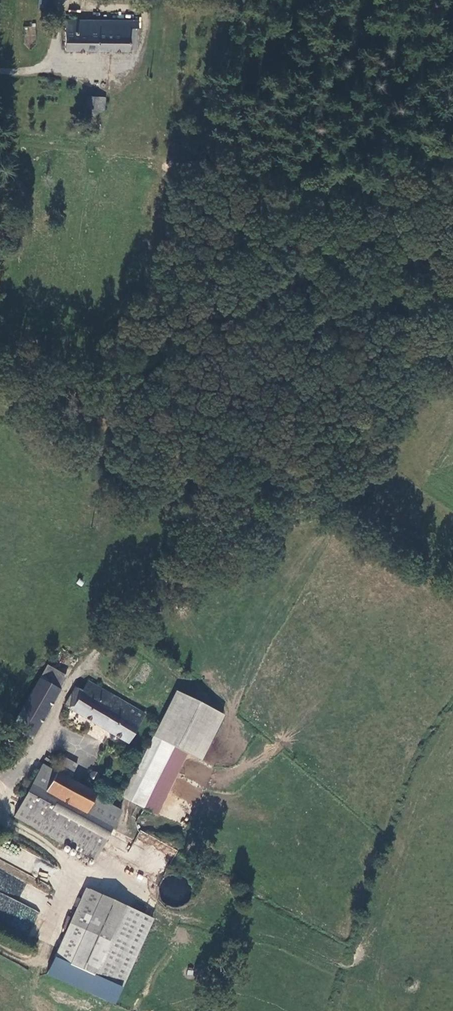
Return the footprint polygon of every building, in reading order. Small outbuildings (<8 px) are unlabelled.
[(39,9),(51,9),(52,0),(39,0),(39,9)] [(65,20),(65,32),(96,33),(96,21),(65,20)] [(138,28),(138,21),(96,21),(96,33),(65,32),(64,50),(129,51),(129,49),(135,49),(135,35),(129,35),(129,28),(138,28)] [(24,25),(24,43),(35,43),(35,25),(24,25)] [(106,98),(89,95),(88,95),(86,108),(89,109),(87,111),(88,113),(89,115),(91,116),(94,116),(96,114),(96,112),(95,109),(104,111),(106,98)] [(47,670),(41,680),(55,688),(61,678),(47,670)] [(41,680),(39,679),(10,729),(31,740),(59,690),(55,688),(41,680)] [(64,706),(126,744),(142,716),(87,682),(82,691),(75,687),(64,706)] [(176,691),(151,738),(181,753),(199,761),(222,714),(176,691)] [(183,754),(181,753),(151,738),(123,797),(153,813),(183,754)] [(56,773),(46,792),(85,813),(95,797),(97,794),(70,779),(77,766),(64,758),(56,773)] [(42,765),(31,784),(46,792),(56,773),(42,765)] [(96,777),(94,774),(91,773),(88,774),(86,777),(86,780),(89,782),(92,784),(95,783),(97,780),(96,777)] [(119,811),(95,797),(85,813),(46,792),(31,784),(13,817),(92,861),(119,811)] [(25,882),(0,870),(0,928),(25,940),(39,911),(17,900),(25,882)] [(84,886),(45,972),(112,1002),(151,916),(84,886)]
